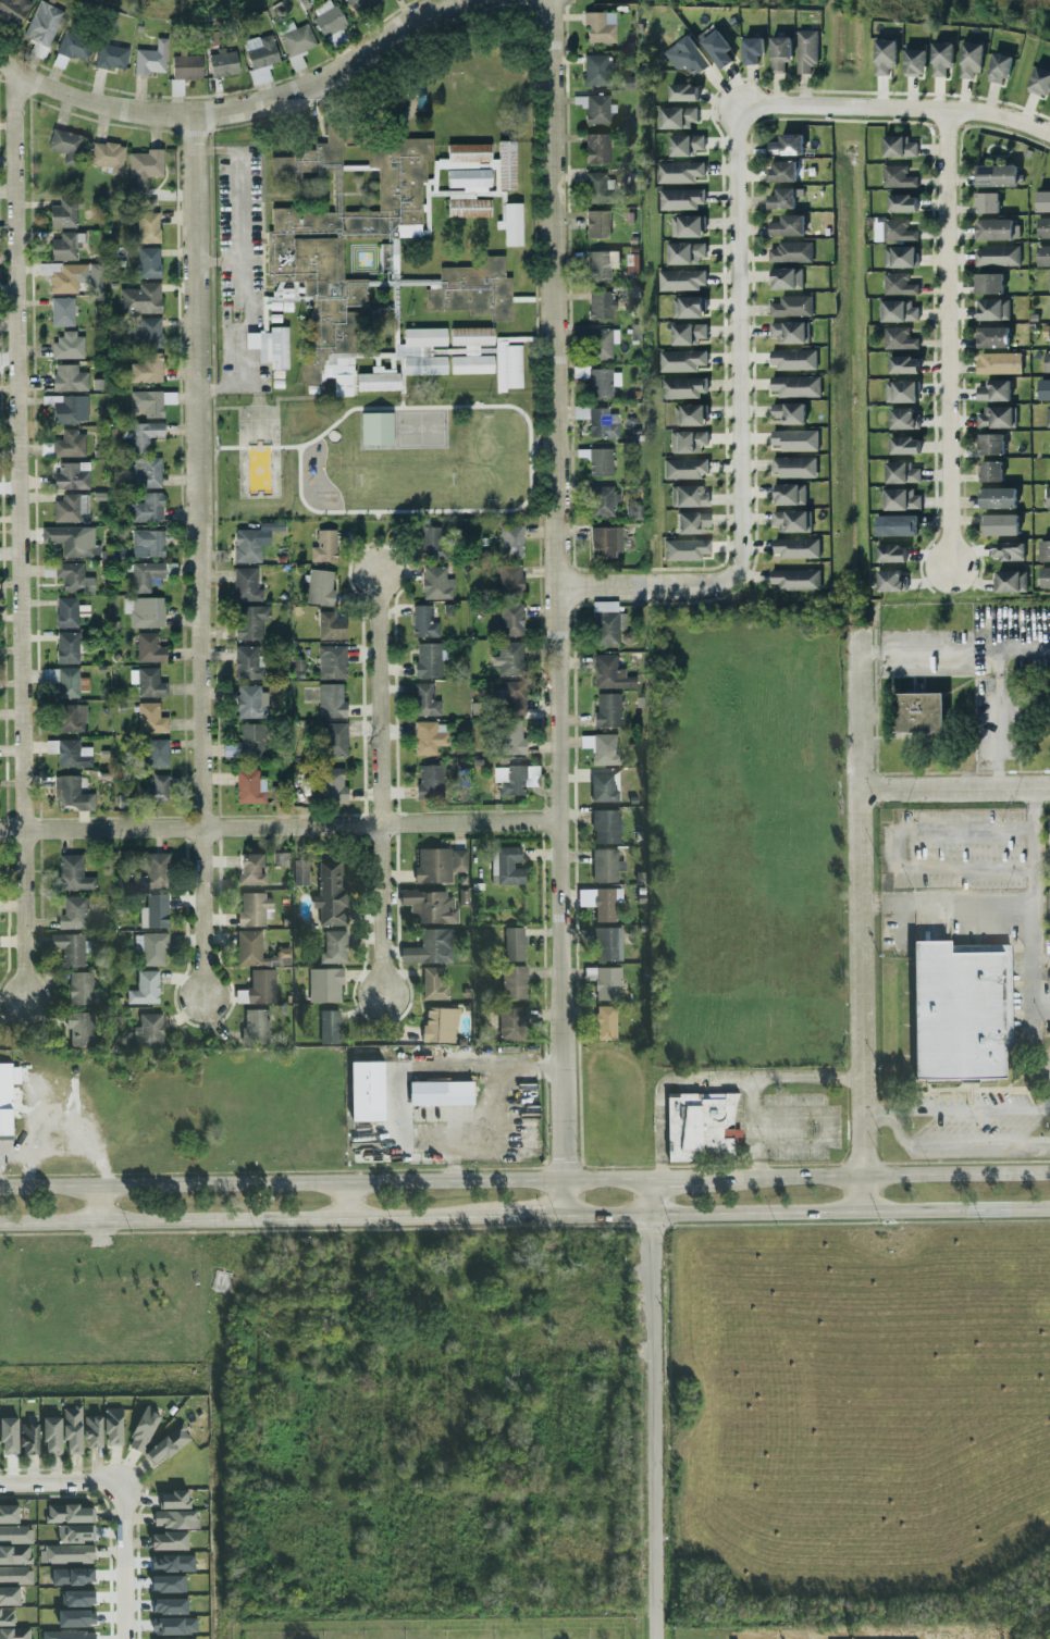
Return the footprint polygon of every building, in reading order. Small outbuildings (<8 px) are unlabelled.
[(17,28),(31,1),(29,0),(0,0),(0,19),(17,28)] [(63,11),(38,0),(22,37),(34,42),(28,54),(42,60),(63,11)] [(328,49),(346,40),(340,29),(345,26),(332,0),(326,0),(313,6),(318,15),(313,17),(328,49)] [(382,0),(344,0),(354,16),(382,0)] [(614,24),(605,24),(605,12),(584,12),(584,43),(614,42),(614,24)] [(306,23),(294,28),(291,22),(275,28),(293,71),(302,67),(297,54),(316,46),(306,23)] [(720,70),(733,62),(727,53),(731,50),(715,25),(698,35),(720,70)] [(796,73),(811,74),(811,65),(817,65),(818,31),(797,30),(796,73)] [(278,61),(270,33),(241,42),(253,84),(270,79),(266,65),(278,61)] [(791,62),(790,37),(770,37),(771,72),(784,72),(784,62),(791,62)] [(135,49),(134,73),(164,74),(165,38),(155,38),(155,50),(135,49)] [(743,65),(757,65),(757,56),(763,56),(763,38),(743,38),(743,65)] [(875,74),(896,73),(896,40),(874,40),(875,74)] [(953,43),(932,42),(931,76),(945,77),(946,68),(952,68),(953,43)] [(981,77),(982,43),(961,42),(960,76),(981,77)] [(123,72),(127,49),(98,43),(93,66),(123,72)] [(678,55),(693,77),(710,65),(694,43),(678,55)] [(925,44),(904,44),(904,76),(925,76),(925,44)] [(237,74),(234,49),(216,51),(216,54),(208,55),(211,77),(237,74)] [(1002,77),(1008,78),(1012,57),(992,52),(986,80),(1001,84),(1002,77)] [(171,80),(201,79),(200,56),(171,56),(171,80)] [(583,56),(583,85),(608,85),(608,72),(613,72),(613,56),(583,56)] [(1047,98),(1049,89),(1049,65),(1038,60),(1027,91),(1047,98)] [(670,101),(698,101),(697,84),(670,84),(670,101)] [(585,124),(609,124),(608,111),(609,111),(608,95),(584,95),(585,124)] [(697,107),(658,108),(658,127),(697,127),(697,107)] [(297,387),(296,361),(306,361),(306,342),(313,340),(312,295),(305,295),(305,277),(270,278),(270,233),(274,233),(273,213),(333,212),(332,172),(275,173),(275,159),(293,159),(293,148),(311,148),(311,140),(324,140),(324,121),(347,121),(348,141),(337,142),(338,214),(383,213),(382,162),(369,162),(368,144),(424,142),(425,235),(344,236),(345,276),(372,276),(373,311),(358,311),(359,400),(329,401),(329,387),(297,387)] [(82,135),(50,129),(46,150),(63,152),(61,164),(76,167),(82,135)] [(609,164),(608,133),(584,134),(585,164),(609,164)] [(803,155),(802,134),(779,134),(779,142),(767,142),(767,155),(803,155)] [(670,157),(695,156),(695,150),(704,150),(703,135),(670,136),(670,157)] [(883,157),(917,158),(917,142),(908,142),(908,136),(883,136),(883,157)] [(124,146),(92,142),(89,164),(110,167),(110,174),(120,175),(124,146)] [(161,151),(128,151),(128,178),(134,178),(134,195),(146,195),(145,177),(162,177),(161,151)] [(796,181),(796,161),(769,161),(770,182),(796,181)] [(657,183),(694,183),(694,177),(704,177),(704,162),(656,163),(657,183)] [(907,165),(883,166),(883,187),(917,186),(917,176),(908,176),(907,165)] [(1016,186),(1016,165),(975,166),(976,187),(1016,186)] [(605,172),(585,172),(586,203),(613,203),(612,179),(605,180),(605,172)] [(794,209),(794,197),(802,197),(802,188),(776,188),(776,195),(768,195),(768,209),(794,209)] [(704,189),(659,190),(659,209),(705,208),(704,189)] [(1049,212),(1049,191),(1036,192),(1037,213),(1049,212)] [(998,193),(975,193),(975,213),(998,213),(998,193)] [(888,195),(888,212),(917,213),(917,195),(888,195)] [(75,227),(75,208),(81,208),(81,199),(59,200),(59,206),(49,206),(49,228),(75,227)] [(520,203),(503,204),(503,221),(495,221),(495,229),(503,229),(503,246),(521,246),(520,203)] [(608,210),(584,210),(585,238),(608,238),(608,210)] [(137,244),(159,243),(158,212),(136,213),(137,244)] [(803,215),(780,216),(780,222),(768,222),(768,236),(804,236),(803,215)] [(672,237),(702,237),(702,216),(671,216),(672,237)] [(1049,238),(1049,218),(1039,218),(1039,238),(1049,238)] [(908,219),(883,220),(883,241),(917,240),(917,230),(908,230),(908,219)] [(976,240),(1019,239),(1018,220),(976,221),(976,240)] [(80,260),(79,232),(59,233),(59,239),(50,239),(50,260),(80,260)] [(812,262),(812,242),(777,242),(777,248),(768,248),(768,261),(812,262)] [(703,243),(666,243),(666,265),(703,264),(703,243)] [(884,268),(917,267),(916,246),(884,247),(884,268)] [(1019,247),(975,246),(974,265),(1019,266),(1019,247)] [(1038,267),(1049,266),(1049,246),(1038,246),(1038,267)] [(159,278),(159,248),(137,248),(137,278),(159,278)] [(610,280),(610,268),(618,268),(618,251),(585,251),(584,280),(610,280)] [(511,277),(511,321),(487,321),(487,314),(467,314),(467,310),(423,311),(424,289),(438,289),(438,268),(482,266),(481,256),(504,256),(505,277),(511,277)] [(76,293),(76,282),(86,282),(86,265),(40,263),(40,275),(50,275),(49,293),(76,293)] [(769,289),(802,289),(802,268),(769,268),(769,289)] [(659,290),(705,289),(705,270),(659,271),(659,290)] [(909,273),(884,274),(884,295),(918,294),(918,284),(909,284),(909,273)] [(1002,273),(975,274),(975,294),(1003,294),(1002,273)] [(137,288),(118,289),(119,314),(160,313),(159,282),(137,283),(137,288)] [(588,292),(587,319),(612,319),(613,292),(588,292)] [(812,296),(780,296),(780,303),(769,303),(770,317),(812,316),(812,296)] [(50,327),(73,326),(73,297),(50,298),(50,327)] [(703,297),(672,297),(672,318),(703,318),(703,297)] [(1009,320),(1008,299),(976,299),(977,321),(1009,320)] [(881,322),(916,321),(915,300),(880,301),(881,322)] [(161,347),(160,317),(138,318),(139,348),(161,347)] [(806,322),(770,323),(770,342),(807,342),(806,322)] [(672,324),(673,345),(698,345),(698,338),(707,338),(706,324),(672,324)] [(287,369),(286,327),(268,327),(268,332),(244,333),(244,349),(257,348),(257,363),(269,363),(269,370),(287,369)] [(884,348),(918,349),(919,338),(909,338),(909,327),(884,327),(884,348)] [(976,348),(1008,347),(1008,327),(976,327),(976,348)] [(491,374),(491,356),(477,356),(477,345),(491,345),(491,328),(448,328),(448,345),(463,345),(463,356),(449,356),(449,374),(491,374)] [(611,360),(611,329),(581,328),(581,344),(589,345),(589,360),(611,360)] [(83,358),(82,333),(61,333),(61,340),(50,340),(51,359),(83,358)] [(520,389),(520,345),(505,345),(505,338),(494,338),(495,390),(520,389)] [(660,372),(697,372),(697,365),(707,365),(706,350),(659,351),(660,372)] [(816,350),(770,350),(771,370),(816,369),(816,350)] [(130,382),(161,382),(161,353),(142,353),(142,363),(129,363),(130,382)] [(1021,374),(1021,353),(977,354),(978,374),(1021,374)] [(889,374),(920,373),(920,357),(889,358),(889,374)] [(53,391),(87,391),(87,372),(77,372),(77,364),(52,365),(53,391)] [(619,386),(619,369),(588,370),(589,399),(611,398),(611,386),(619,386)] [(355,391),(398,390),(397,370),(370,371),(370,373),(354,374),(355,391)] [(820,397),(820,376),(771,377),(771,391),(779,391),(779,398),(820,397)] [(707,378),(662,379),(662,398),(708,397),(707,378)] [(1010,380),(985,380),(985,386),(976,387),(977,401),(1010,401),(1010,380)] [(1039,380),(1039,400),(1049,400),(1049,380),(1039,380)] [(886,403),(916,402),(916,381),(886,382),(886,403)] [(162,417),(162,404),(175,404),(175,391),(130,392),(130,416),(142,415),(142,418),(162,417)] [(805,424),(804,403),(771,404),(771,418),(781,417),(781,425),(805,424)] [(704,405),(674,404),(674,425),(704,426),(704,405)] [(616,438),(616,414),(608,414),(608,408),(588,408),(588,437),(616,438)] [(1015,428),(1016,408),(977,408),(976,428),(1015,428)] [(918,429),(917,409),(890,409),(891,430),(918,429)] [(359,413),(359,445),(392,444),(391,412),(359,413)] [(149,452),(148,437),(162,437),(161,423),(129,423),(130,453),(149,452)] [(85,456),(84,431),(61,431),(61,440),(52,440),(52,457),(85,456)] [(705,431),(669,432),(670,453),(705,452),(705,431)] [(771,431),(771,451),(818,451),(818,431),(771,431)] [(1004,435),(978,434),(978,455),(1003,455),(1004,435)] [(891,454),(919,454),(920,438),(891,438),(891,454)] [(588,476),(612,476),(611,448),(588,449),(588,476)] [(160,458),(128,457),(128,487),(159,488),(160,458)] [(771,458),(772,477),(816,476),(816,457),(771,458)] [(708,459),(662,460),(662,478),(708,477),(708,459)] [(53,489),(88,489),(88,462),(58,463),(58,472),(53,472),(53,489)] [(886,462),(887,483),(920,483),(920,468),(911,468),(911,462),(886,462)] [(1001,481),(1002,462),(980,462),(980,481),(1001,481)] [(773,485),(773,505),(806,505),(805,484),(773,485)] [(590,517),(615,517),(615,494),(612,494),(612,486),(590,486),(590,517)] [(669,487),(670,507),(709,506),(708,487),(669,487)] [(1015,487),(981,488),(981,509),(1016,508),(1015,487)] [(884,490),(885,510),(921,510),(921,490),(884,490)] [(129,522),(162,521),(161,492),(141,493),(141,503),(129,503),(129,522)] [(53,522),(80,522),(79,514),(87,514),(87,494),(61,494),(61,500),(52,500),(53,522)] [(772,532),(811,531),(810,511),(771,511),(772,532)] [(708,512),(674,513),(675,534),(700,533),(700,527),(708,527),(708,512)] [(878,536),(918,535),(918,515),(877,516),(878,536)] [(1018,535),(1018,515),(982,515),(982,535),(1018,535)] [(232,563),(260,563),(260,545),(270,545),(271,522),(258,522),(258,529),(233,529),(232,563)] [(521,525),(499,525),(498,557),(521,557),(521,525)] [(40,526),(40,542),(61,542),(61,557),(93,558),(94,527),(40,526)] [(447,559),(447,540),(439,540),(439,527),(422,527),(421,559),(447,559)] [(589,527),(589,558),(614,557),(614,551),(622,551),(622,527),(589,527)] [(334,529),(315,530),(316,546),(309,546),(309,562),(335,561),(334,529)] [(163,557),(163,530),(132,530),(132,557),(163,557)] [(819,557),(819,538),(773,539),(773,558),(819,557)] [(662,540),(662,561),(700,560),(699,554),(709,554),(709,539),(662,540)] [(1040,541),(1040,561),(1049,561),(1049,541),(1040,541)] [(1024,560),(1023,542),(994,543),(994,560),(1024,560)] [(877,546),(877,562),(906,562),(906,546),(877,546)] [(149,593),(150,578),(164,578),(164,563),(131,562),(131,593),(149,593)] [(61,579),(62,593),(93,593),(93,577),(83,577),(82,563),(54,563),(54,580),(61,579)] [(497,594),(520,594),(521,566),(497,565),(497,594)] [(445,567),(422,567),(421,599),(451,599),(452,579),(445,579),(445,567)] [(1049,588),(1049,568),(1042,567),(1042,588),(1049,588)] [(232,568),(233,601),(261,601),(261,589),(256,589),(256,568),(232,568)] [(329,606),(334,572),(309,569),(304,602),(329,606)] [(820,590),(820,569),(770,570),(770,584),(778,584),(778,591),(820,590)] [(1026,570),(994,571),(994,592),(1027,592),(1026,570)] [(877,571),(878,591),(906,591),(906,571),(877,571)] [(129,628),(163,627),(163,597),(122,598),(123,613),(129,613),(129,628)] [(77,627),(76,609),(78,609),(78,598),(55,598),(55,628),(77,627)] [(617,646),(618,629),(625,629),(625,613),(616,613),(616,601),(592,601),(591,646),(617,646)] [(522,636),(522,604),(499,604),(498,636),(522,636)] [(438,637),(437,622),(430,622),(430,605),(411,605),(412,638),(438,637)] [(261,640),(261,622),(268,622),(268,606),(235,606),(234,640),(261,640)] [(317,640),(343,639),(343,617),(334,618),(334,611),(317,611),(317,640)] [(78,633),(55,632),(55,663),(78,664),(78,633)] [(165,662),(164,647),(157,647),(157,633),(135,633),(136,662),(165,662)] [(497,666),(497,677),(523,676),(522,642),(497,642),(497,656),(490,656),(490,666),(497,666)] [(415,678),(440,678),(440,660),(444,659),(443,643),(414,643),(415,678)] [(234,679),(262,679),(261,646),(233,647),(234,679)] [(345,646),(317,646),(317,679),(344,679),(345,646)] [(593,655),(593,688),(634,688),(634,676),(624,676),(624,668),(616,668),(616,655),(593,655)] [(78,668),(56,668),(57,698),(78,698),(78,691),(87,691),(87,677),(78,678),(78,668)] [(157,668),(129,668),(129,684),(137,684),(137,697),(165,697),(164,682),(157,682),(157,668)] [(500,681),(501,714),(524,714),(523,681),(500,681)] [(439,716),(438,700),(432,700),(431,683),(412,683),(412,716),(439,716)] [(343,684),(317,684),(317,718),(343,717),(343,684)] [(236,718),(259,717),(259,685),(235,686),(236,718)] [(895,694),(895,733),(944,732),(943,693),(895,694)] [(620,727),(619,694),(594,694),(595,728),(620,727)] [(158,702),(137,703),(137,732),(166,731),(166,717),(158,717),(158,702)] [(84,705),(55,705),(56,733),(84,732),(84,705)] [(522,721),(506,720),(505,754),(522,754),(522,721)] [(413,755),(436,755),(435,746),(446,746),(446,732),(435,732),(434,721),(413,722),(413,755)] [(237,754),(262,755),(263,724),(238,723),(237,754)] [(345,723),(321,724),(321,758),(346,757),(345,723)] [(592,767),(621,766),(620,756),(615,756),(615,734),(579,735),(580,748),(592,747),(592,767)] [(142,767),(167,767),(166,739),(141,740),(142,767)] [(90,767),(90,747),(78,747),(78,740),(44,740),(45,753),(56,753),(56,767),(90,767)] [(417,765),(416,799),(441,800),(442,765),(417,765)] [(506,766),(506,782),(500,782),(500,797),(526,796),(525,788),(538,788),(538,765),(506,766)] [(342,786),(342,768),(319,768),(321,802),(346,801),(346,786),(342,786)] [(265,778),(257,778),(257,770),(236,769),(235,804),(264,804),(265,778)] [(78,775),(57,776),(58,809),(87,809),(87,793),(78,794),(78,775)] [(151,787),(137,787),(137,802),(168,801),(167,775),(151,775),(151,787)] [(592,776),(593,803),(619,803),(619,792),(615,792),(614,776),(592,776)] [(621,845),(621,811),(594,812),(594,845),(621,845)] [(525,886),(525,867),(522,867),(522,848),(492,849),(492,886),(525,886)] [(453,884),(452,874),(468,874),(467,850),(417,851),(418,885),(453,884)] [(594,884),(618,884),(618,873),(625,873),(625,862),(618,862),(618,850),(593,850),(594,884)] [(288,867),(288,852),(272,853),(273,868),(288,867)] [(167,853),(144,854),(145,876),(134,876),(135,888),(168,888),(167,853)] [(58,855),(59,890),(94,889),(94,876),(82,876),(81,854),(58,855)] [(261,854),(239,854),(239,886),(267,886),(267,875),(261,875),(261,854)] [(308,887),(309,860),(295,860),(295,887),(308,887)] [(320,898),(314,898),(314,910),(319,910),(320,928),(348,927),(347,892),(342,892),(341,862),(319,863),(320,898)] [(622,890),(596,890),(596,924),(615,923),(615,904),(622,904),(622,890)] [(401,894),(401,906),(411,906),(411,915),(419,915),(419,925),(459,924),(458,908),(454,908),(454,893),(401,894)] [(169,929),(169,896),(148,895),(148,909),(141,909),(140,929),(169,929)] [(266,928),(266,921),(273,921),(274,896),(241,895),(240,928),(266,928)] [(59,931),(87,930),(86,896),(62,897),(63,916),(59,916),(59,931)] [(526,963),(525,929),(505,929),(506,963),(526,963)] [(623,962),(622,929),(595,929),(596,962),(623,962)] [(403,964),(453,965),(453,931),(422,930),(422,949),(403,949),(403,964)] [(239,967),(291,967),(291,950),(278,950),(278,959),(263,959),(262,932),(239,932),(239,967)] [(348,964),(347,932),(323,933),(323,965),(348,964)] [(165,968),(165,949),(169,949),(169,935),(143,934),(142,967),(165,968)] [(85,968),(85,954),(89,954),(88,935),(51,936),(52,951),(62,951),(62,968),(85,968)] [(916,1082),(1006,1081),(1006,1047),(1013,1047),(1012,947),(953,948),(953,942),(914,943),(916,1082)] [(527,967),(502,968),(503,1001),(528,1000),(527,967)] [(450,1001),(449,985),(442,985),(442,969),(423,969),(424,1001),(450,1001)] [(596,1001),(622,1001),(622,969),(585,969),(585,982),(596,982),(596,1001)] [(312,970),(313,1004),(343,1003),(342,970),(312,970)] [(237,1005),(276,1004),(275,971),(252,971),(252,991),(237,991),(237,1005)] [(160,972),(138,972),(138,991),(128,991),(128,1005),(159,1005),(160,972)] [(70,974),(70,1007),(100,1006),(100,993),(94,993),(94,973),(70,974)] [(617,1042),(617,1008),(597,1008),(597,1041),(617,1042)] [(425,1044),(457,1045),(458,1010),(426,1009),(425,1044)] [(526,1009),(499,1010),(500,1043),(527,1042),(526,1009)] [(270,1011),(246,1011),(245,1041),(269,1042),(270,1011)] [(321,1012),(321,1046),(341,1045),(341,1012),(321,1012)] [(94,1013),(66,1015),(67,1031),(71,1031),(71,1048),(96,1047),(94,1013)] [(140,1028),(134,1028),(134,1048),(164,1047),(163,1015),(139,1016),(140,1028)] [(352,1063),(353,1122),(386,1122),(385,1063),(352,1063)] [(21,1085),(21,1065),(0,1065),(0,1136),(14,1136),(13,1085),(21,1085)] [(411,1107),(474,1106),(474,1082),(410,1083),(411,1107)] [(668,1096),(669,1164),(692,1163),(692,1155),(735,1154),(735,1149),(743,1149),(743,1129),(736,1129),(736,1094),(668,1096)] [(127,1447),(143,1455),(163,1415),(147,1407),(127,1447)] [(83,1456),(82,1408),(65,1408),(65,1443),(68,1443),(68,1456),(83,1456)] [(124,1446),(123,1410),(106,1410),(107,1447),(124,1446)] [(103,1448),(103,1418),(86,1418),(87,1449),(103,1448)] [(1,1420),(2,1456),(19,1456),(19,1419),(1,1420)] [(62,1454),(63,1419),(45,1419),(45,1454),(62,1454)] [(23,1457),(40,1456),(39,1424),(22,1425),(23,1457)] [(145,1457),(156,1470),(192,1438),(180,1425),(145,1457)] [(160,1510),(190,1510),(190,1493),(160,1492),(160,1510)] [(92,1524),(92,1509),(81,1509),(81,1506),(47,1506),(47,1524),(92,1524)] [(20,1525),(20,1507),(0,1507),(0,1525),(20,1525)] [(199,1529),(199,1512),(155,1513),(155,1530),(199,1529)] [(58,1544),(94,1544),(94,1526),(58,1527),(58,1544)] [(33,1527),(0,1528),(0,1544),(33,1544),(33,1527)] [(189,1551),(189,1534),(152,1534),(152,1551),(189,1551)] [(94,1546),(46,1547),(46,1565),(94,1565),(94,1546)] [(31,1548),(0,1549),(0,1566),(32,1565),(31,1548)] [(33,1584),(33,1569),(0,1568),(0,1584),(33,1584)] [(0,1589),(0,1606),(21,1606),(21,1588),(0,1589)] [(15,1627),(15,1610),(0,1610),(0,1627),(15,1627)] [(32,1630),(0,1631),(0,1638),(32,1638),(32,1630)]
